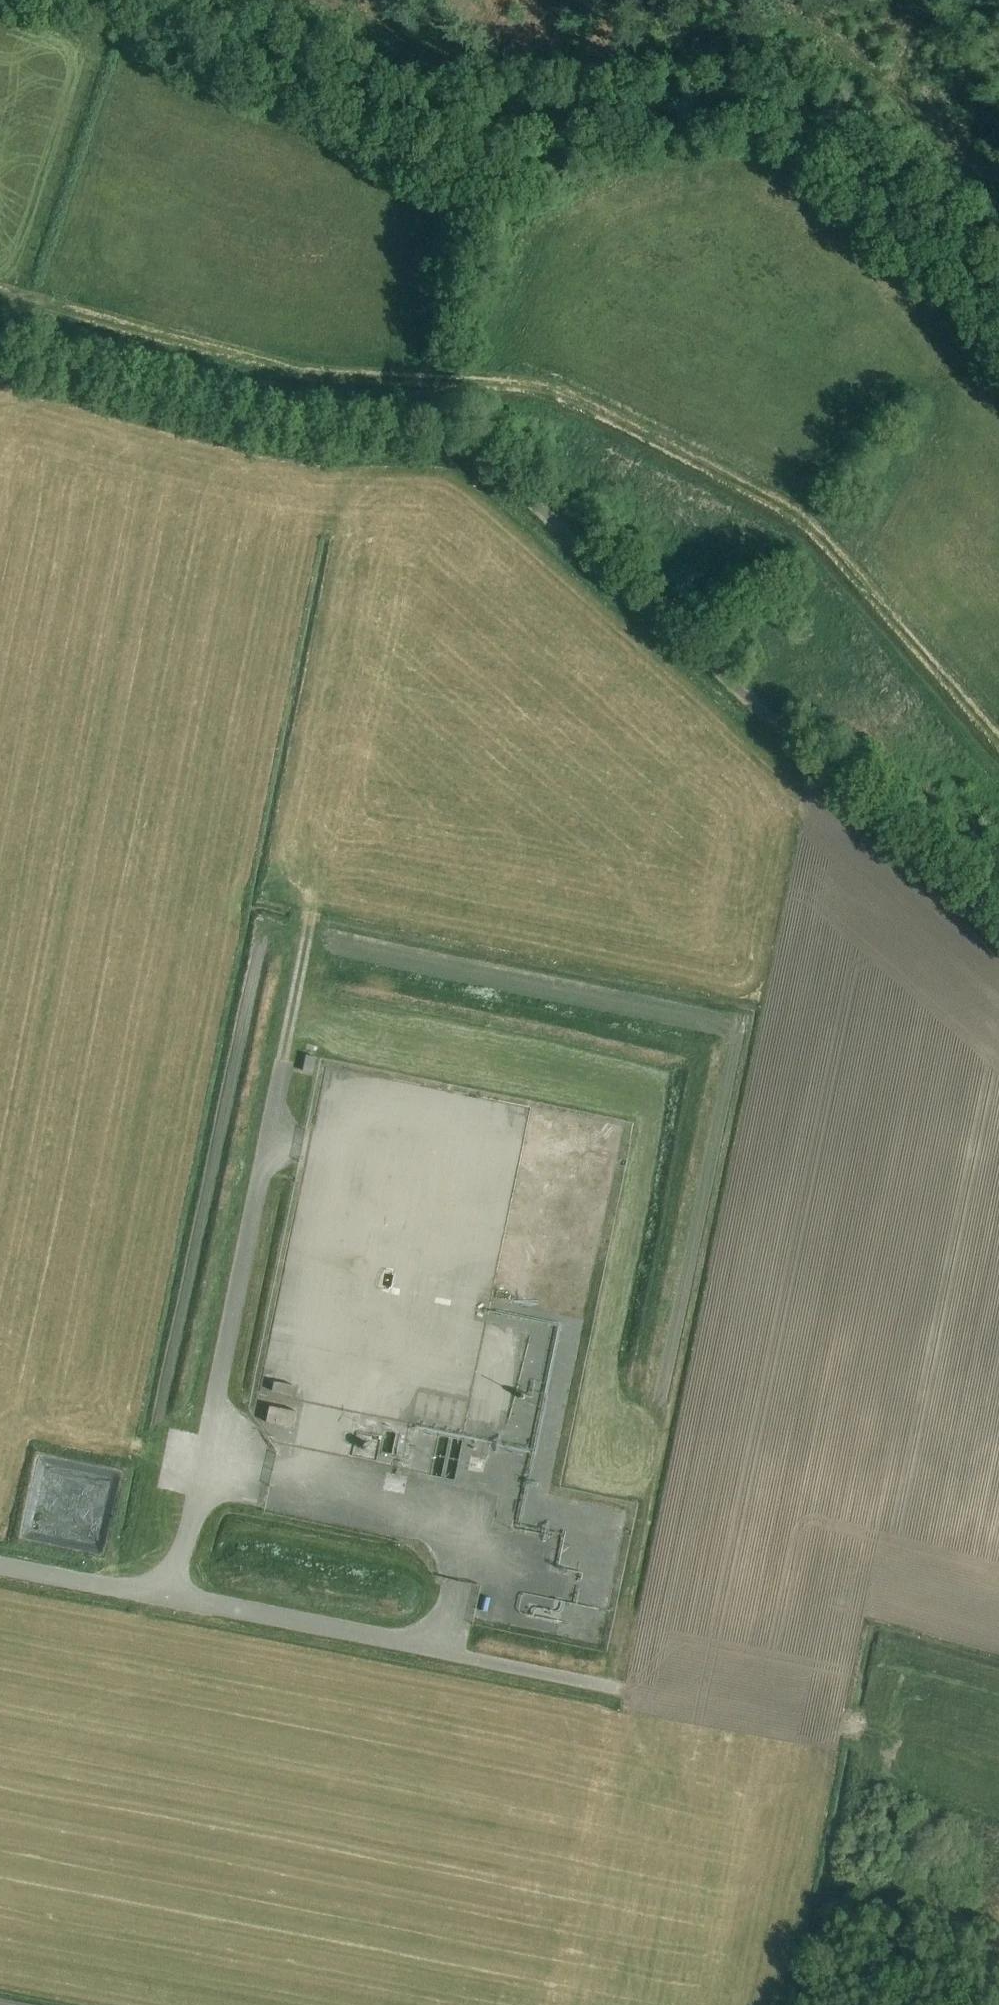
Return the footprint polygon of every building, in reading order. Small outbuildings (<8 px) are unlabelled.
[(314,1057),(304,1055),(301,1071),(311,1073),(314,1057)] [(269,1393),(288,1396),(290,1387),(270,1383),(269,1393)] [(290,1428),(293,1413),(266,1408),(263,1423),(290,1428)]
